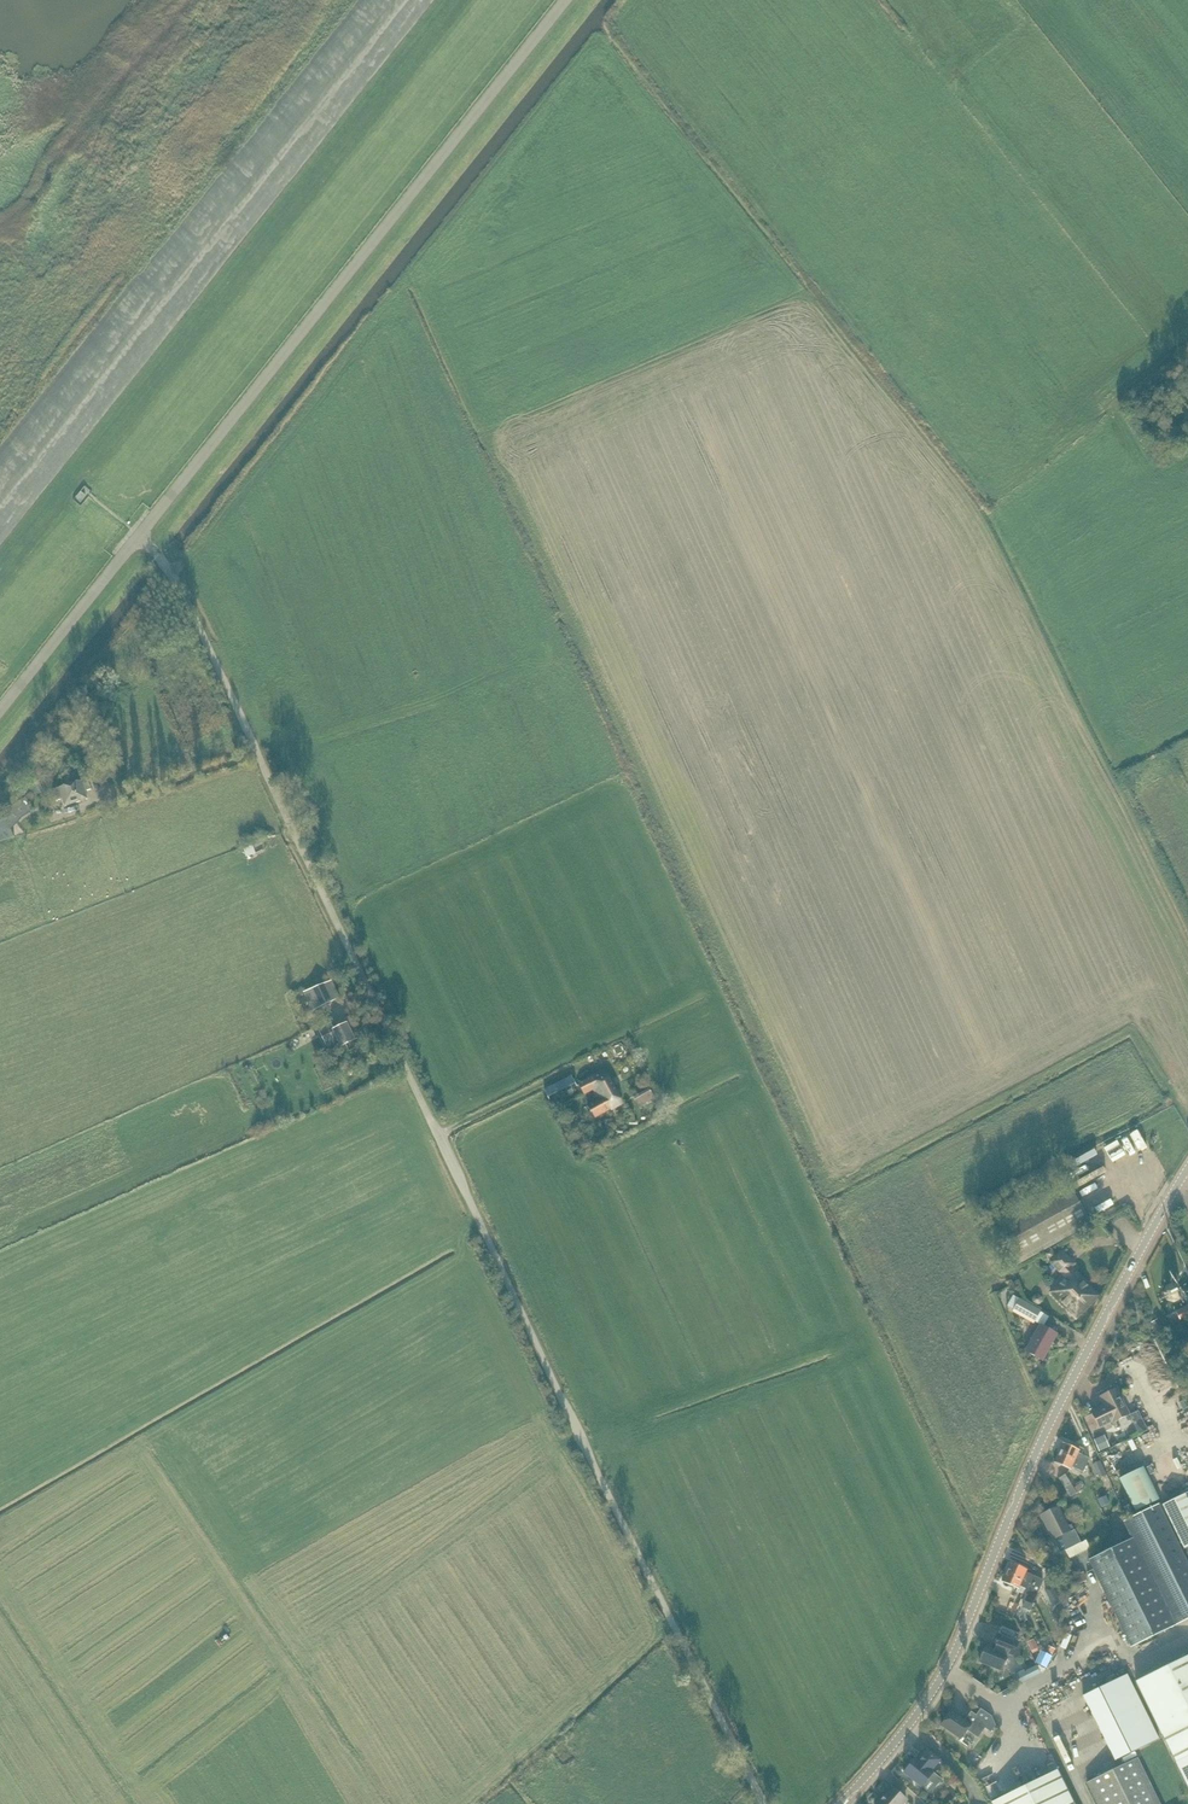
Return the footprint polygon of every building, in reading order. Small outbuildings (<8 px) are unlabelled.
[(75,484),(65,497),(72,502),(82,489),(75,484)] [(53,790),(56,801),(62,800),(64,807),(87,799),(85,792),(91,790),(87,779),(53,790)] [(33,810),(25,798),(12,807),(0,820),(0,842),(14,837),(11,830),(21,818),(33,810)] [(244,848),(247,857),(256,854),(253,845),(244,848)] [(313,1011),(339,999),(331,981),(304,992),(313,1011)] [(334,1030),(332,1026),(319,1032),(326,1045),(333,1041),(334,1044),(339,1042),(341,1047),(354,1040),(347,1024),(334,1030)] [(307,1032),(310,1038),(315,1036),(312,1029),(307,1032)] [(612,1071),(622,1068),(621,1062),(611,1065),(612,1071)] [(352,1067),(344,1072),(346,1077),(354,1073),(352,1067)] [(595,1118),(622,1104),(604,1071),(578,1085),(584,1094),(593,1089),(599,1100),(588,1106),(595,1118)] [(624,1081),(620,1074),(613,1079),(616,1085),(624,1081)] [(549,1100),(575,1087),(570,1077),(544,1090),(549,1100)] [(648,1089),(634,1097),(639,1106),(653,1098),(648,1089)] [(1123,1136),(1113,1140),(1120,1158),(1130,1154),(1123,1136)] [(1136,1160),(1142,1157),(1131,1136),(1125,1140),(1136,1160)] [(1104,1151),(1112,1169),(1118,1167),(1110,1148),(1104,1151)] [(1121,1168),(1105,1177),(1108,1184),(1124,1175),(1121,1168)] [(1015,1266),(1090,1224),(1067,1182),(991,1224),(1015,1266)] [(1091,1208),(1095,1216),(1107,1210),(1103,1202),(1091,1208)] [(1051,1250),(1044,1253),(1048,1260),(1054,1256),(1051,1250)] [(1097,1296),(1075,1273),(1070,1268),(1073,1265),(1061,1253),(1051,1263),(1066,1278),(1050,1293),(1075,1318),(1097,1296)] [(1180,1288),(1173,1285),(1166,1288),(1164,1295),(1167,1301),(1173,1304),(1180,1301),(1183,1294),(1180,1288)] [(1012,1295),(1006,1306),(1014,1310),(1015,1307),(1026,1313),(1037,1319),(1041,1311),(1012,1295)] [(1177,1313),(1181,1320),(1187,1316),(1187,1307),(1177,1313)] [(1158,1320),(1151,1323),(1158,1336),(1165,1332),(1158,1320)] [(1042,1361),(1057,1334),(1040,1325),(1025,1351),(1042,1361)] [(1105,1407),(1091,1414),(1099,1429),(1112,1422),(1113,1425),(1128,1417),(1115,1391),(1100,1399),(1105,1407)] [(1098,1453),(1107,1449),(1102,1437),(1093,1441),(1098,1453)] [(1079,1447),(1078,1450),(1062,1443),(1058,1453),(1086,1465),(1089,1458),(1081,1455),(1084,1449),(1079,1447)] [(1168,1452),(1171,1458),(1181,1453),(1178,1448),(1168,1452)] [(1083,1472),(1086,1465),(1058,1453),(1054,1462),(1071,1470),(1072,1467),(1083,1472)] [(1099,1478),(1106,1475),(1107,1475),(1100,1461),(1092,1465),(1099,1478)] [(1143,1467),(1120,1478),(1136,1510),(1159,1499),(1143,1467)] [(1070,1498),(1076,1494),(1085,1488),(1085,1487),(1082,1483),(1073,1488),(1065,1475),(1059,1479),(1070,1498)] [(1163,1507),(1184,1549),(1182,1551),(1186,1559),(1187,1558),(1187,1494),(1163,1507)] [(1107,1498),(1098,1501),(1101,1507),(1109,1503),(1107,1498)] [(1182,1551),(1159,1506),(1124,1523),(1132,1540),(1089,1561),(1132,1647),(1187,1619),(1187,1563),(1186,1559),(1182,1551)] [(1057,1508),(1042,1515),(1053,1539),(1060,1553),(1065,1550),(1068,1549),(1080,1543),(1071,1525),(1066,1527),(1057,1508)] [(1044,1580),(1026,1573),(1027,1570),(1010,1562),(1006,1572),(1041,1587),(1044,1580)] [(1032,1607),(1041,1587),(1006,1572),(1001,1581),(1002,1582),(1003,1584),(1004,1586),(1006,1587),(1008,1587),(1010,1585),(1018,1589),(1017,1592),(1023,1595),(1020,1602),(1032,1607)] [(1082,1572),(1075,1576),(1079,1583),(1086,1580),(1082,1572)] [(1049,1598),(1056,1594),(1052,1586),(1045,1590),(1049,1598)] [(986,1645),(980,1662),(1002,1671),(1009,1655),(1013,1657),(1019,1642),(999,1634),(993,1648),(986,1645)] [(1033,1639),(1027,1642),(1031,1650),(1037,1647),(1033,1639)] [(1046,1668),(1051,1657),(1041,1653),(1036,1664),(1046,1668)] [(1187,1757),(1187,1657),(1164,1669),(1137,1683),(1176,1763),(1187,1757)] [(1036,1666),(1025,1671),(1029,1680),(1040,1674),(1036,1666)] [(1118,1762),(1136,1752),(1161,1740),(1128,1675),(1085,1697),(1118,1762)] [(976,1716),(971,1712),(965,1720),(951,1711),(941,1726),(961,1739),(966,1731),(968,1731),(978,1738),(983,1729),(989,1733),(994,1727),(990,1718),(980,1710),(976,1716)] [(916,1758),(904,1773),(921,1787),(933,1773),(931,1771),(939,1760),(927,1750),(918,1761),(916,1758)] [(1176,1763),(1187,1787),(1187,1757),(1176,1763)] [(1139,1759),(1089,1783),(1099,1803),(1160,1803),(1139,1759)] [(696,1760),(682,1770),(686,1775),(700,1765),(696,1760)] [(1057,1770),(992,1802),(992,1803),(1073,1803),(1057,1770)] [(988,1781),(977,1786),(982,1796),(993,1790),(988,1781)] [(891,1787),(876,1803),(903,1803),(906,1800),(891,1787)]
